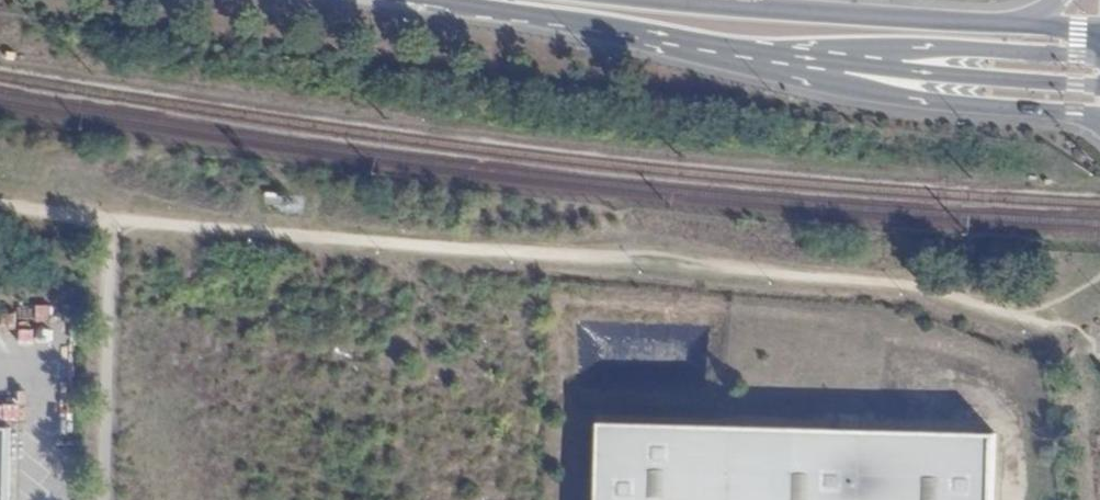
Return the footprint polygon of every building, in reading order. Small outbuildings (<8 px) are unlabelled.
[(994,430),(599,422),(597,499),(993,499),(994,430)] [(8,426),(0,426),(0,499),(6,499),(8,426)]
